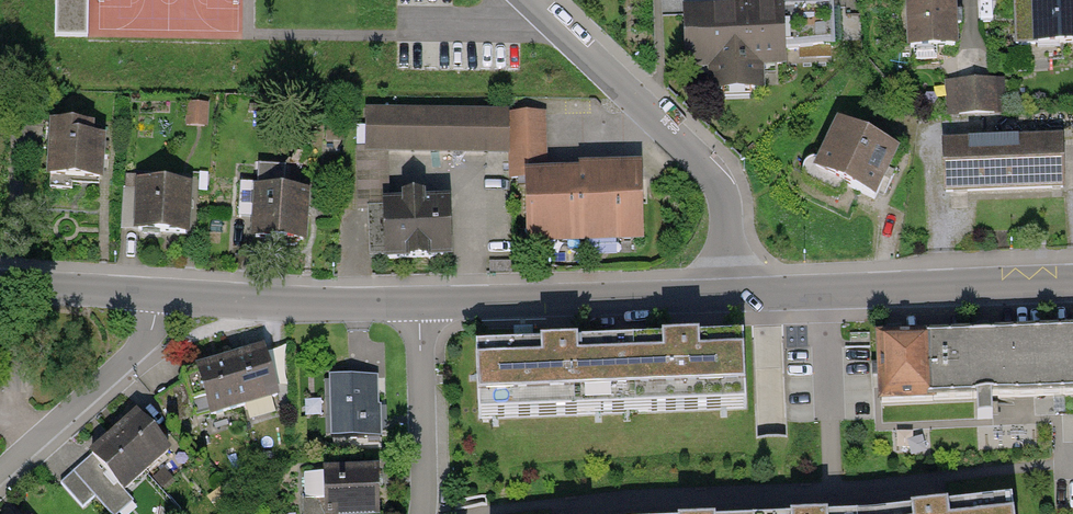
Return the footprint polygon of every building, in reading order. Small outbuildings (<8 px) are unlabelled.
[(55,36),(88,36),(88,0),(55,0),(55,36)] [(1015,47),(1072,45),(1072,0),(1014,0),(1015,47)] [(956,2),(904,4),(906,50),(958,49),(956,2)] [(830,7),(682,11),(683,74),(707,73),(708,92),(763,91),(763,67),(785,66),(784,53),(831,52),(830,7)] [(1004,78),(943,81),(944,116),(1005,114),(1004,78)] [(505,110),(365,107),(365,150),(508,153),(506,113),(505,110)] [(506,113),(508,153),(508,169),(548,167),(545,111),(506,113)] [(103,124),(43,123),(42,178),(102,179),(103,124)] [(812,168),(873,198),(896,153),(835,123),(812,168)] [(1059,141),(945,145),(947,191),(1061,187),(1059,141)] [(446,199),(390,200),(389,151),(355,150),(356,210),(367,210),(369,260),(451,257),(446,199)] [(640,166),(523,169),(525,244),(642,241),(640,166)] [(186,233),(188,185),(135,184),(134,231),(186,233)] [(304,240),(306,188),(252,187),(250,238),(304,240)] [(491,262),(492,273),(510,272),(509,261),(491,262)] [(515,326),(515,335),(532,335),(532,326),(515,326)] [(879,339),(880,367),(881,403),(976,399),(977,419),(993,418),(993,409),(992,398),(1072,395),(1072,330),(879,339)] [(541,348),(476,350),(477,364),(478,400),(479,420),(746,409),(746,389),(744,353),(744,339),(700,341),(684,342),(663,343),(579,346),(563,347),(541,348)] [(221,364),(196,372),(210,418),(278,397),(264,351),(246,357),(221,364)] [(376,376),(327,378),(328,437),(377,435),(376,376)] [(1065,397),(1054,397),(1055,412),(1065,412),(1065,397)] [(126,426),(104,445),(60,484),(82,509),(96,497),(111,513),(121,513),(135,502),(126,491),(171,451),(139,415),(126,426)] [(321,469),(321,513),(375,513),(375,469),(321,469)] [(1012,503),(949,510),(926,512),(913,513),(909,513),(1013,513),(1012,503)]
